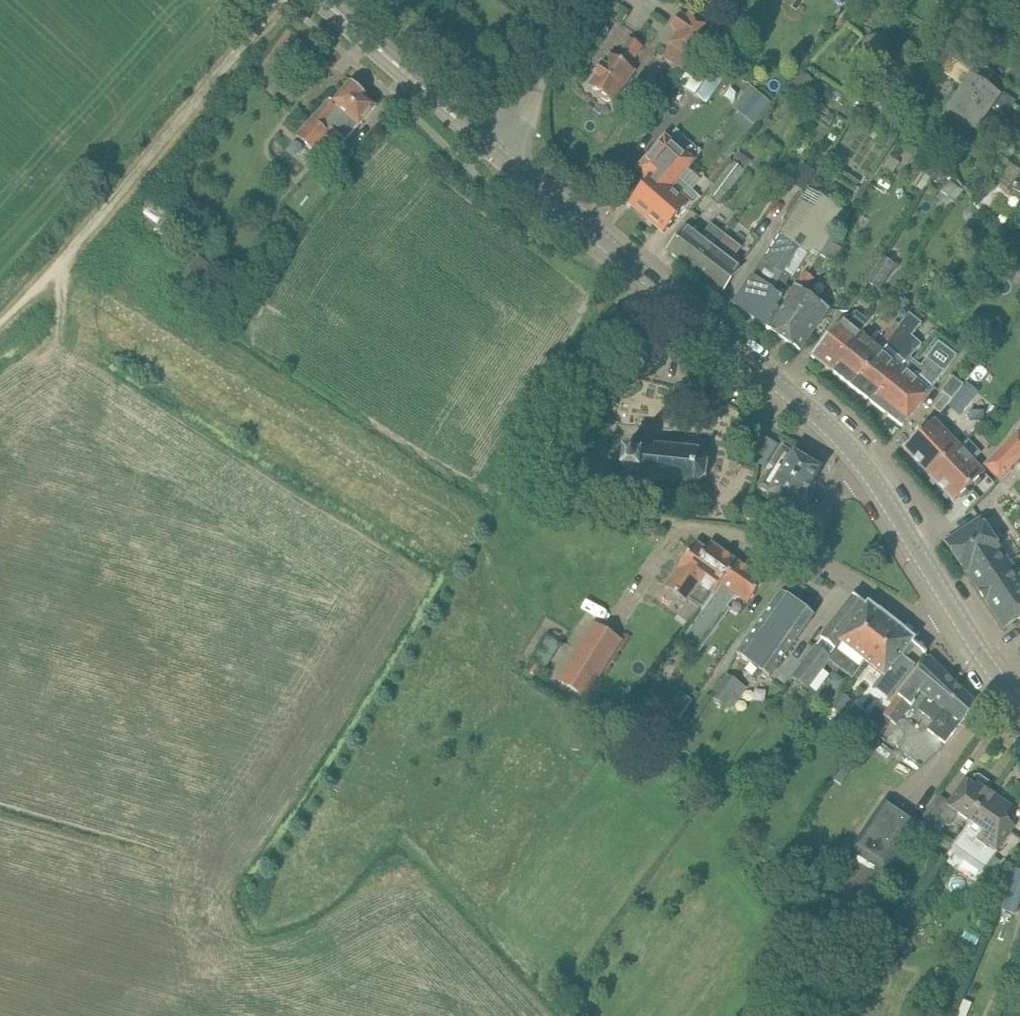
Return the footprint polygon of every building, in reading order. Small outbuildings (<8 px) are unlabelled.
[(669,42),(690,57),(712,26),(690,11),(686,18),(679,14),(671,26),(677,31),(669,42)] [(628,66),(642,46),(630,38),(616,58),(610,54),(603,64),(602,64),(595,75),(596,75),(589,86),(613,102),(635,71),(628,66)] [(988,69),(955,47),(939,70),(964,87),(948,110),(975,129),(991,104),(1007,114),(1015,101),(1000,90),(997,95),(979,82),(988,69)] [(710,57),(703,51),(702,54),(699,52),(678,82),(707,103),(728,72),(709,59),(710,57)] [(331,128),(345,140),(375,105),(365,96),(366,94),(351,81),(333,101),(330,99),(314,118),(313,117),(297,135),(313,149),(331,128)] [(1015,191),(1019,194),(1019,147),(980,204),(988,210),(1000,193),(1009,199),(1015,191)] [(732,160),(707,191),(720,200),(744,170),(732,160)] [(646,217),(679,179),(661,163),(651,174),(641,185),(642,187),(631,200),(638,206),(638,209),(646,217)] [(802,194),(814,174),(802,166),(789,186),(802,194)] [(688,206),(698,194),(679,179),(646,217),(655,224),(659,224),(666,230),(677,217),(679,218),(688,206)] [(949,179),(940,192),(951,199),(955,202),(964,189),(959,186),(949,179)] [(779,233),(780,235),(754,278),(752,278),(733,305),(766,328),(779,310),(776,307),(782,298),(783,299),(790,289),(786,285),(791,276),(793,277),(808,253),(817,259),(820,254),(830,240),(848,214),(809,188),(779,233)] [(131,219),(146,234),(164,216),(150,201),(131,219)] [(668,251),(694,271),(724,234),(711,224),(700,238),(686,227),(668,251)] [(741,247),(724,234),(694,271),(722,292),(740,268),(730,261),(741,247)] [(830,240),(820,254),(834,264),(844,249),(841,247),(846,241),(838,235),(833,242),(830,240)] [(882,256),(865,282),(880,291),(896,264),(882,256)] [(795,286),(779,310),(766,328),(800,351),(828,309),(803,291),(812,278),(804,272),(794,286),(795,286)] [(883,351),(852,387),(873,403),(910,357),(922,344),(912,335),(922,323),(909,312),(898,325),(898,326),(905,333),(893,350),(887,346),(883,351)] [(831,371),(861,333),(868,323),(856,313),(835,324),(811,355),(831,371)] [(861,333),(831,371),(852,387),(883,351),(887,346),(893,350),(905,333),(898,326),(898,325),(895,322),(876,346),(861,333)] [(910,357),(873,403),(902,426),(944,371),(927,358),(921,366),(910,357)] [(952,380),(941,393),(944,395),(950,401),(952,398),(957,392),(961,387),(952,380)] [(952,398),(950,401),(962,410),(977,391),(966,382),(961,387),(957,392),(952,398)] [(904,448),(929,474),(960,445),(934,419),(904,448)] [(1019,429),(984,464),(999,479),(1019,458),(1019,430),(1019,429)] [(623,452),(622,469),(616,493),(593,491),(593,495),(594,495),(594,500),(653,513),(654,502),(656,502),(656,497),(624,494),(626,483),(630,484),(636,487),(643,489),(649,489),(662,487),(666,488),(666,487),(663,487),(663,483),(664,483),(664,485),(666,485),(666,483),(693,485),(694,488),(696,487),(695,484),(704,477),(706,478),(707,475),(705,474),(706,463),(709,463),(708,460),(705,461),(698,452),(700,449),(698,448),(696,450),(670,447),(670,445),(668,445),(668,447),(667,447),(667,443),(671,443),(667,442),(661,440),(654,438),(647,437),(641,437),(634,439),(630,438),(630,439),(633,439),(633,445),(630,445),(629,452),(623,452)] [(985,472),(960,445),(929,474),(954,501),(985,472)] [(768,493),(795,509),(799,504),(802,506),(820,476),(816,474),(820,468),(793,452),(792,453),(781,446),(758,486),(769,493),(768,493)] [(1007,480),(1019,493),(1019,467),(1007,480)] [(1019,618),(1019,577),(980,518),(945,542),(965,573),(966,572),(1004,629),(1019,618)] [(701,611),(737,562),(710,542),(706,549),(696,542),(677,568),(679,569),(666,587),(686,601),(699,583),(713,593),(700,611),(701,611)] [(764,580),(737,562),(701,611),(702,612),(682,641),(699,653),(731,609),(728,606),(736,595),(748,603),(764,580)] [(737,654),(769,677),(813,615),(781,592),(737,654)] [(815,644),(792,676),(793,677),(808,688),(830,657),(854,675),(865,660),(894,623),(880,612),(869,604),(867,605),(853,594),(847,602),(846,602),(845,603),(821,638),(816,645),(815,644)] [(894,623),(865,660),(885,674),(876,685),(890,695),(889,697),(890,698),(917,662),(903,652),(913,640),(914,639),(903,630),(894,623)] [(582,693),(616,639),(594,625),(560,680),(582,693)] [(544,635),(533,660),(558,671),(570,647),(544,635)] [(884,715),(872,730),(879,736),(891,720),(894,723),(895,722),(909,704),(911,706),(915,701),(913,699),(920,691),(928,697),(918,709),(934,722),(928,729),(946,743),(976,703),(930,658),(916,672),(913,674),(884,715)] [(730,710),(746,687),(726,673),(710,695),(730,710)] [(680,692),(666,712),(678,720),(692,700),(680,692)] [(842,714),(852,701),(841,693),(831,706),(842,714)] [(918,823),(913,832),(928,843),(933,842),(937,837),(945,825),(948,827),(957,813),(969,821),(989,791),(991,787),(990,782),(979,774),(974,775),(969,782),(965,779),(953,795),(949,802),(938,795),(918,823)] [(969,822),(952,847),(984,870),(993,857),(1003,842),(1015,825),(1004,818),(1012,807),(989,791),(969,821),(969,822)] [(822,895),(853,916),(918,820),(886,799),(822,895)] [(1001,909),(1015,914),(1019,900),(1019,869),(1015,867),(1001,909)]
